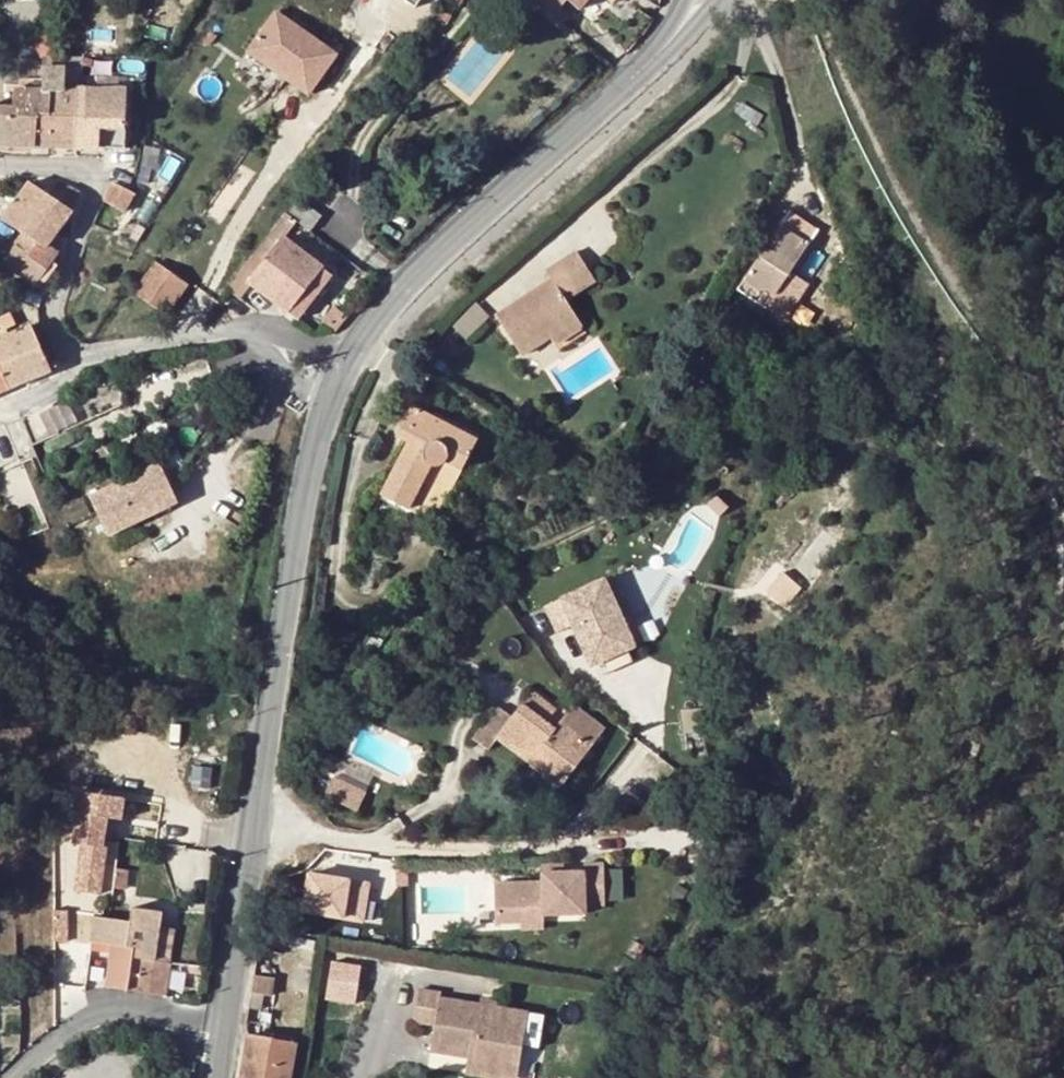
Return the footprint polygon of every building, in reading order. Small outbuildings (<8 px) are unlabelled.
[(447,2),(457,9),(463,0),(448,0),(447,2)] [(554,15),(567,0),(536,0),(554,15)] [(589,0),(569,0),(581,10),(589,0)] [(277,12),(249,52),(283,76),(310,95),(338,54),(277,12)] [(249,52),(236,70),(270,94),(283,76),(249,52)] [(43,83),(42,145),(63,145),(66,87),(66,71),(43,71),(43,83)] [(15,88),(14,106),(13,144),(42,145),(43,83),(21,82),(20,88),(15,88)] [(76,146),(78,88),(66,87),(63,145),(76,146)] [(126,89),(78,88),(76,146),(124,147),(126,89)] [(13,144),(14,106),(0,106),(0,144),(13,144)] [(50,195),(30,182),(4,220),(23,233),(16,244),(30,255),(38,243),(46,250),(50,245),(73,210),(59,201),(65,193),(55,187),(50,195)] [(114,184),(105,201),(120,209),(124,212),(134,196),(114,184)] [(69,186),(65,193),(59,201),(73,210),(80,193),(69,186)] [(323,217),(301,200),(299,198),(287,214),(297,221),(312,233),(323,217)] [(128,214),(124,212),(120,209),(111,223),(119,227),(128,214)] [(297,221),(287,214),(238,277),(227,290),(237,298),(249,283),(299,321),(322,291),(317,286),(328,270),(285,237),(297,221)] [(816,238),(787,218),(738,295),(766,314),(816,238)] [(30,255),(16,244),(4,264),(36,286),(58,252),(50,245),(46,250),(38,243),(30,255)] [(574,258),(560,266),(578,296),(592,287),(574,258)] [(187,286),(158,263),(137,292),(167,313),(187,286)] [(518,358),(548,340),(575,322),(564,305),(578,296),(560,266),(544,275),(550,286),(531,298),(533,303),(525,309),(521,304),(495,320),(518,358)] [(39,303),(42,297),(26,287),(10,298),(38,310),(39,303)] [(531,298),(521,304),(525,309),(533,303),(531,298)] [(579,329),(575,322),(548,340),(553,346),(579,329)] [(8,390),(50,371),(30,325),(7,335),(0,338),(0,371),(8,390)] [(0,371),(0,394),(8,390),(0,371)] [(75,393),(21,419),(33,444),(86,420),(75,393)] [(476,451),(415,407),(396,433),(408,442),(372,490),(421,525),(476,451)] [(167,476),(98,509),(116,547),(185,513),(167,476)] [(606,580),(542,609),(555,635),(570,629),(582,654),(588,652),(595,666),(596,665),(625,652),(633,648),(613,604),(617,601),(606,580)] [(588,652),(582,654),(589,669),(595,666),(588,652)] [(625,652),(596,665),(602,677),(631,664),(625,652)] [(587,715),(574,705),(562,722),(553,715),(558,708),(534,691),(514,717),(498,706),(474,738),(489,750),(497,740),(531,765),(539,753),(570,776),(606,728),(587,715)] [(539,753),(531,765),(562,787),(570,776),(539,753)] [(114,843),(83,840),(76,887),(107,891),(114,843)] [(128,871),(116,869),(113,888),(125,889),(128,871)] [(370,915),(373,873),(310,869),(307,911),(370,915)] [(494,883),(495,924),(521,923),(520,909),(541,909),(542,916),(585,916),(583,873),(542,874),(542,883),(494,883)] [(133,908),(131,922),(159,926),(161,912),(133,908)] [(154,962),(159,926),(131,922),(94,916),(90,942),(111,945),(133,949),(133,958),(154,962)] [(175,929),(159,926),(154,962),(169,963),(175,929)] [(133,949),(111,945),(106,987),(149,993),(154,962),(133,958),(133,949)] [(164,997),(169,963),(154,962),(149,993),(148,996),(159,997),(164,997)] [(278,977),(255,974),(252,992),(275,996),(278,977)] [(442,994),(418,990),(412,1023),(434,1027),(430,1052),(468,1059),(490,1062),(489,1069),(518,1074),(528,1015),(441,1000),(442,994)] [(253,1012),(249,1036),(276,1039),(277,1027),(271,1026),(272,1015),(253,1012)] [(276,1039),(249,1036),(243,1077),(287,1077),(292,1042),(276,1039)] [(468,1059),(465,1075),(486,1077),(518,1077),(518,1074),(489,1069),(490,1062),(468,1059)]
